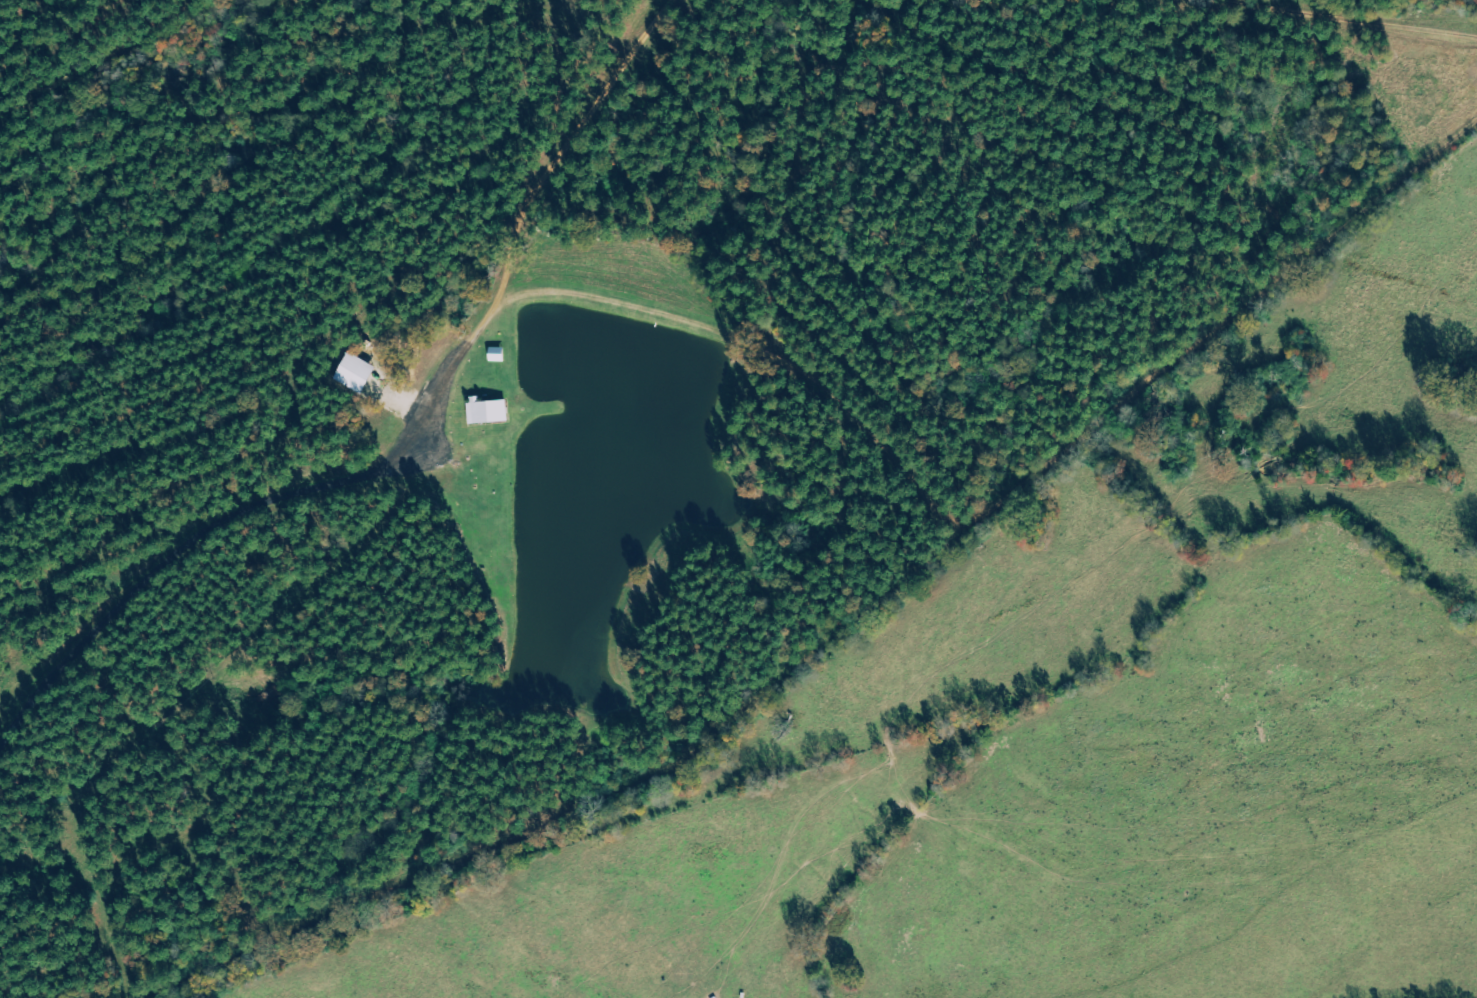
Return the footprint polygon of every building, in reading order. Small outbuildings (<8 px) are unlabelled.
[(378,366),(349,353),(336,380),(365,394),(378,366)] [(470,402),(471,424),(511,422),(510,400),(470,402)]
